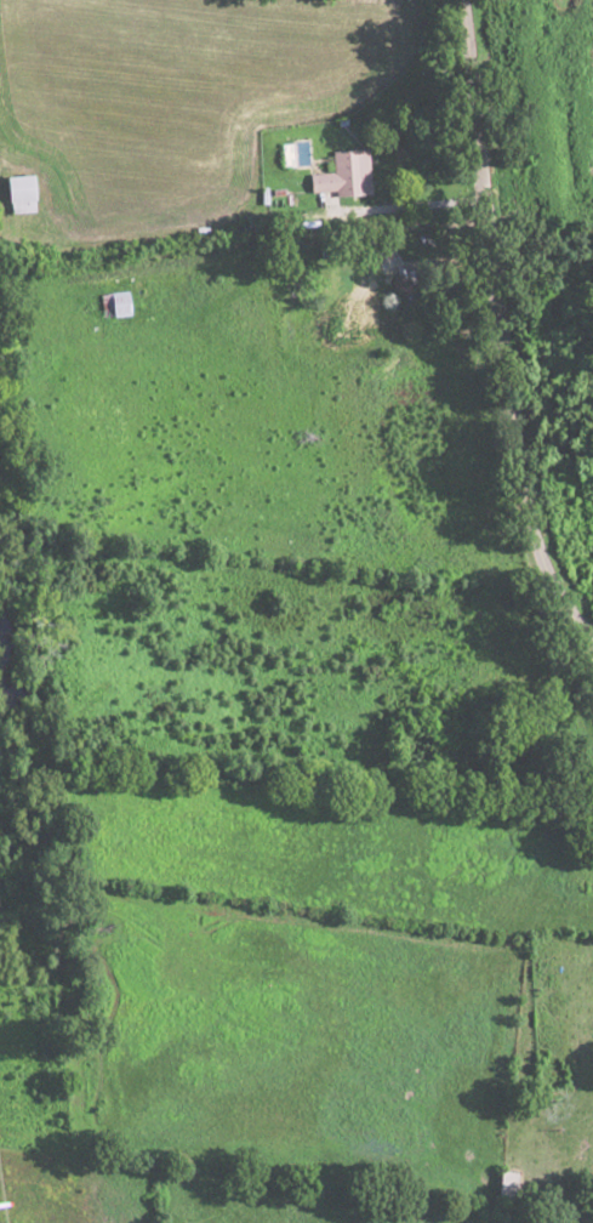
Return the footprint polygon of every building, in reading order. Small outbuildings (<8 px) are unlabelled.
[(311,174),(311,192),(347,191),(346,173),(311,174)] [(35,214),(35,176),(7,176),(7,214),(35,214)] [(105,294),(106,317),(117,316),(117,325),(133,324),(132,293),(105,294)]
